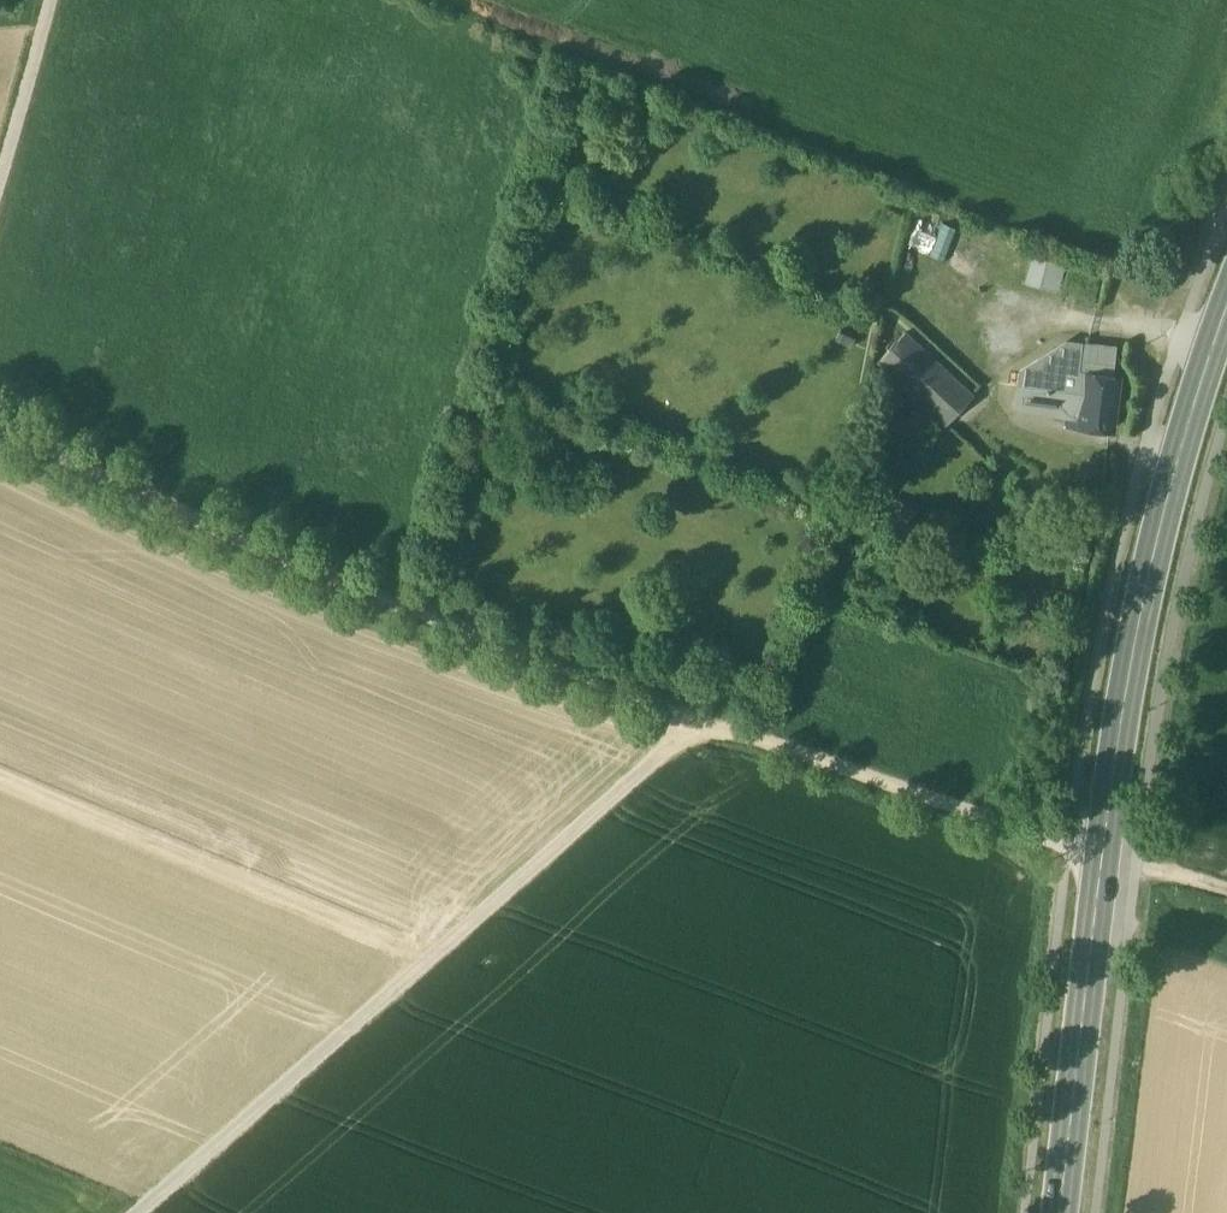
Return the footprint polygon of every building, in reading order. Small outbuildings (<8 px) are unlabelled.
[(913,233),(935,239),(942,212),(919,207),(913,233)] [(1062,290),(1067,260),(1030,253),(1025,283),(1062,290)] [(971,395),(906,333),(880,361),(946,422),(971,395)] [(1118,353),(1067,346),(1024,372),(1017,404),(1067,413),(1075,415),(1080,371),(1115,375),(1118,353)] [(1115,375),(1080,371),(1075,415),(1067,413),(1065,424),(1109,429),(1115,375)]
